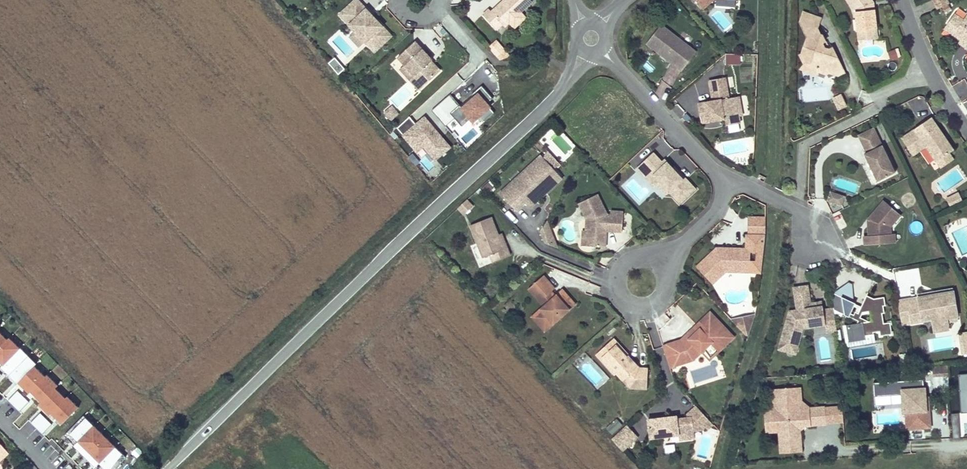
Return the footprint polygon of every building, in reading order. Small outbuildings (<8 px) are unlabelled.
[(358,0),(342,16),(377,52),(393,37),(375,18),(373,19),(367,12),(369,11),(358,0)] [(494,14),(492,12),(485,17),(499,32),(505,27),(507,29),(535,4),(531,0),(509,0),(508,1),(511,3),(505,8),(503,6),(494,14)] [(855,14),(857,25),(865,23),(867,33),(878,31),(874,13),(870,8),(874,5),(870,0),(846,0),(855,14)] [(938,10),(948,5),(946,0),(933,0),(938,10)] [(375,18),(369,11),(367,12),(373,19),(375,18)] [(819,73),(827,75),(833,72),(835,74),(840,76),(845,73),(833,48),(829,50),(825,49),(823,45),(826,43),(822,37),(816,34),(822,20),(805,14),(801,24),(804,30),(811,33),(803,53),(808,62),(815,66),(819,73)] [(946,25),(954,31),(950,36),(960,42),(961,43),(966,41),(966,42),(966,17),(965,16),(962,22),(953,16),(946,25)] [(661,22),(647,41),(661,52),(663,49),(673,57),(671,59),(682,68),(697,50),(661,22)] [(865,23),(857,25),(861,44),(879,41),(878,31),(867,33),(865,23)] [(954,31),(946,25),(942,31),(950,36),(954,31)] [(417,42),(400,58),(407,66),(416,76),(412,80),(421,90),(442,71),(436,64),(433,66),(431,64),(433,61),(434,61),(417,42)] [(506,53),(499,45),(493,50),(500,58),(506,53)] [(663,49),(661,52),(671,59),(673,57),(663,49)] [(888,52),(891,61),(899,59),(896,50),(888,52)] [(740,63),(741,53),(726,52),(726,62),(740,63)] [(808,62),(803,53),(800,55),(805,65),(804,71),(818,77),(829,77),(827,75),(819,73),(815,66),(808,62)] [(328,62),(338,74),(346,68),(336,55),(328,62)] [(416,76),(407,66),(402,70),(412,80),(416,76)] [(726,76),(710,79),(711,86),(728,83),(726,76)] [(966,97),(966,83),(965,78),(952,85),(960,101),(966,97)] [(721,118),(727,117),(728,124),(741,121),(740,115),(738,103),(731,104),(730,96),(728,83),(711,86),(714,99),(699,101),(702,121),(716,119),(715,115),(720,114),(721,118)] [(484,90),(467,105),(481,120),(498,105),(484,90)] [(839,108),(847,105),(842,92),(833,95),(839,108)] [(455,94),(433,111),(448,128),(458,118),(465,126),(475,117),(455,94)] [(740,94),(730,96),(731,104),(738,103),(740,115),(743,114),(740,94)] [(929,105),(916,109),(918,119),(932,115),(929,105)] [(401,116),(395,108),(387,115),(394,123),(401,116)] [(397,128),(401,133),(400,137),(415,153),(420,150),(433,163),(452,148),(424,116),(415,124),(411,118),(397,128)] [(954,149),(932,116),(901,137),(913,154),(926,146),(936,161),(949,152),(954,149)] [(467,143),(479,134),(474,127),(461,137),(467,143)] [(875,127),(859,135),(868,153),(865,154),(876,177),(895,168),(875,127)] [(564,130),(552,140),(564,156),(576,146),(564,130)] [(544,149),(502,187),(518,205),(527,197),(560,166),(544,149)] [(653,150),(637,165),(646,174),(652,169),(661,179),(658,181),(667,192),(670,189),(680,200),(696,186),(685,174),(683,176),(672,165),(664,156),(662,159),(653,150)] [(954,158),(949,152),(936,161),(940,167),(954,158)] [(685,174),(674,163),(672,165),(683,176),(685,174)] [(560,166),(527,197),(532,202),(565,172),(560,166)] [(652,169),(646,174),(655,184),(658,181),(661,179),(652,169)] [(611,229),(626,232),(630,211),(612,208),(599,189),(583,200),(592,215),(590,227),(589,235),(596,236),(595,243),(608,245),(610,235),(607,234),(608,230),(611,230),(611,229)] [(846,196),(831,191),(828,201),(843,205),(846,196)] [(960,192),(947,198),(951,206),(964,200),(960,192)] [(466,214),(473,202),(465,198),(458,209),(466,214)] [(892,234),(891,227),(902,215),(885,201),(869,219),(873,223),(873,226),(870,227),(870,236),(865,236),(866,245),(889,243),(888,239),(888,235),(892,234)] [(497,225),(489,207),(469,216),(483,247),(489,245),(492,252),(509,245),(506,237),(503,238),(497,225)] [(559,243),(549,215),(542,226),(547,238),(559,243)] [(765,224),(765,215),(748,215),(748,224),(765,224)] [(500,224),(497,225),(503,238),(506,237),(500,224)] [(590,227),(587,226),(585,241),(595,243),(596,236),(589,235),(590,227)] [(717,250),(717,246),(697,265),(711,280),(725,267),(742,267),(741,270),(759,270),(764,233),(746,233),(746,247),(723,246),(722,250),(717,250)] [(896,243),(896,234),(892,234),(888,235),(888,239),(889,243),(896,243)] [(490,255),(482,256),(484,264),(492,263),(490,255)] [(725,267),(711,280),(713,282),(726,270),(741,270),(742,267),(725,267)] [(806,278),(803,268),(797,270),(800,280),(806,278)] [(545,301),(536,309),(544,319),(552,320),(576,300),(563,285),(557,291),(553,294),(549,289),(553,286),(556,284),(544,271),(529,283),(545,301)] [(838,328),(835,311),(825,312),(823,301),(812,303),(809,286),(795,288),(798,310),(791,311),(779,349),(792,353),(802,321),(813,319),(815,326),(827,325),(827,330),(838,328)] [(848,295),(831,287),(835,310),(859,322),(863,320),(866,315),(873,314),(883,314),(885,314),(884,306),(886,306),(885,298),(874,299),(868,292),(856,303),(847,299),(848,295)] [(920,298),(899,301),(902,316),(912,315),(913,323),(925,321),(924,320),(934,318),(935,325),(949,322),(948,318),(959,316),(954,289),(943,291),(943,294),(936,295),(936,299),(931,300),(930,296),(920,298)] [(943,291),(920,295),(920,298),(930,296),(931,300),(936,299),(936,295),(943,294),(943,291)] [(544,319),(536,309),(532,312),(545,326),(552,320),(544,319)] [(711,309),(688,332),(691,336),(685,342),(690,357),(701,346),(704,349),(714,339),(722,346),(735,332),(711,309)] [(754,312),(733,316),(748,333),(754,312)] [(883,314),(873,314),(875,324),(872,324),(863,320),(859,322),(858,324),(848,325),(850,342),(867,340),(867,337),(876,335),(875,333),(881,332),(882,336),(893,334),(891,323),(885,324),(883,314)] [(912,315),(902,316),(903,325),(913,323),(912,315)] [(804,328),(815,326),(813,319),(802,321),(792,353),(796,355),(804,328)] [(949,322),(935,325),(936,332),(950,330),(949,322)] [(683,337),(664,342),(665,346),(676,343),(681,361),(696,357),(704,349),(701,346),(690,357),(685,342),(691,336),(688,332),(683,337)] [(617,340),(628,352),(630,351),(630,350),(615,334),(598,349),(615,369),(617,367),(604,352),(617,340)] [(3,366),(20,348),(8,338),(6,340),(0,336),(0,363),(3,366)] [(640,363),(630,351),(628,352),(617,340),(604,352),(617,367),(631,383),(648,384),(650,364),(640,363)] [(676,343),(665,346),(670,364),(681,361),(676,343)] [(1,368),(16,382),(36,364),(20,349),(3,366),(1,368)] [(18,383),(62,426),(79,407),(33,368),(18,383)] [(799,387),(774,389),(776,413),(772,413),(773,429),(780,429),(781,439),(782,439),(782,445),(787,448),(797,448),(800,444),(799,425),(801,422),(805,424),(826,423),(825,406),(809,407),(800,401),(799,387)] [(18,389),(8,399),(19,411),(29,401),(18,389)] [(923,389),(902,391),(903,412),(910,412),(925,410),(924,398),(923,389)] [(925,410),(910,412),(911,420),(917,419),(918,429),(929,428),(927,398),(924,398),(925,410)] [(651,433),(679,431),(688,430),(688,427),(695,427),(703,426),(706,423),(708,426),(714,421),(695,401),(689,410),(689,414),(678,414),(678,412),(649,414),(651,433)] [(40,411),(30,422),(43,434),(53,423),(40,411)] [(83,416),(64,435),(97,468),(117,468),(126,459),(83,416)] [(624,444),(640,430),(629,418),(613,432),(624,444)] [(695,434),(695,427),(688,427),(688,430),(679,431),(680,436),(695,434)] [(675,443),(665,444),(665,452),(676,451),(675,443)]
